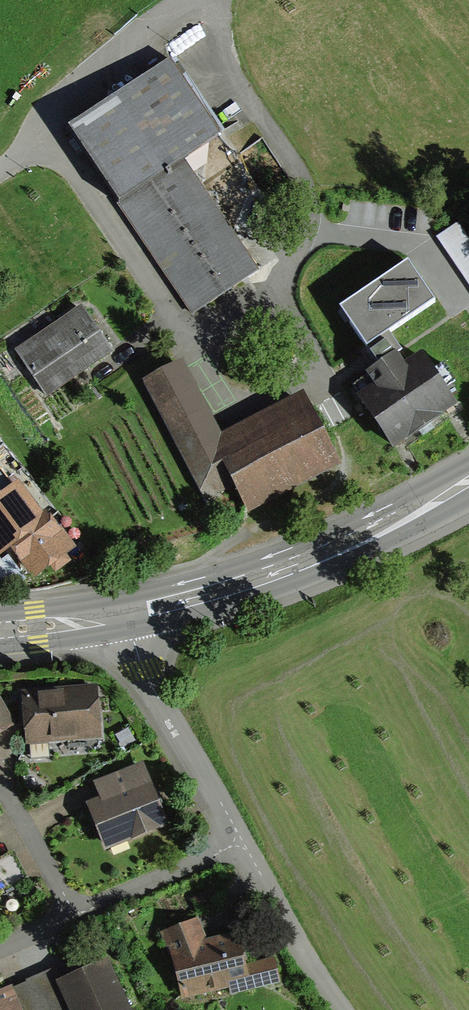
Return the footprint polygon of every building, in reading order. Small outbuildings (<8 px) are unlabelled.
[(168,60),(70,126),(193,309),(256,267),(183,158),(218,134),(168,60)] [(468,279),(468,230),(462,219),(439,234),(468,279)] [(429,303),(402,265),(338,310),(365,348),(429,303)] [(82,305),(16,348),(46,394),(112,351),(82,305)] [(417,348),(357,384),(393,445),(449,412),(453,409),(417,348)] [(178,360),(140,379),(203,500),(228,487),(241,512),(337,462),(301,392),(217,435),(178,360)] [(31,500),(16,482),(11,486),(2,474),(0,475),(0,533),(6,541),(5,542),(34,580),(54,565),(56,569),(66,562),(62,557),(72,549),(34,498),(31,500)] [(101,690),(20,695),(23,747),(104,743),(101,690)] [(17,726),(6,691),(0,693),(0,731),(17,726)] [(147,774),(83,799),(103,850),(167,825),(147,774)] [(232,931),(165,949),(180,1003),(246,985),(232,931)] [(54,983),(66,1009),(128,1009),(106,960),(54,983)] [(0,990),(0,1009),(18,1009),(9,986),(0,990)]
